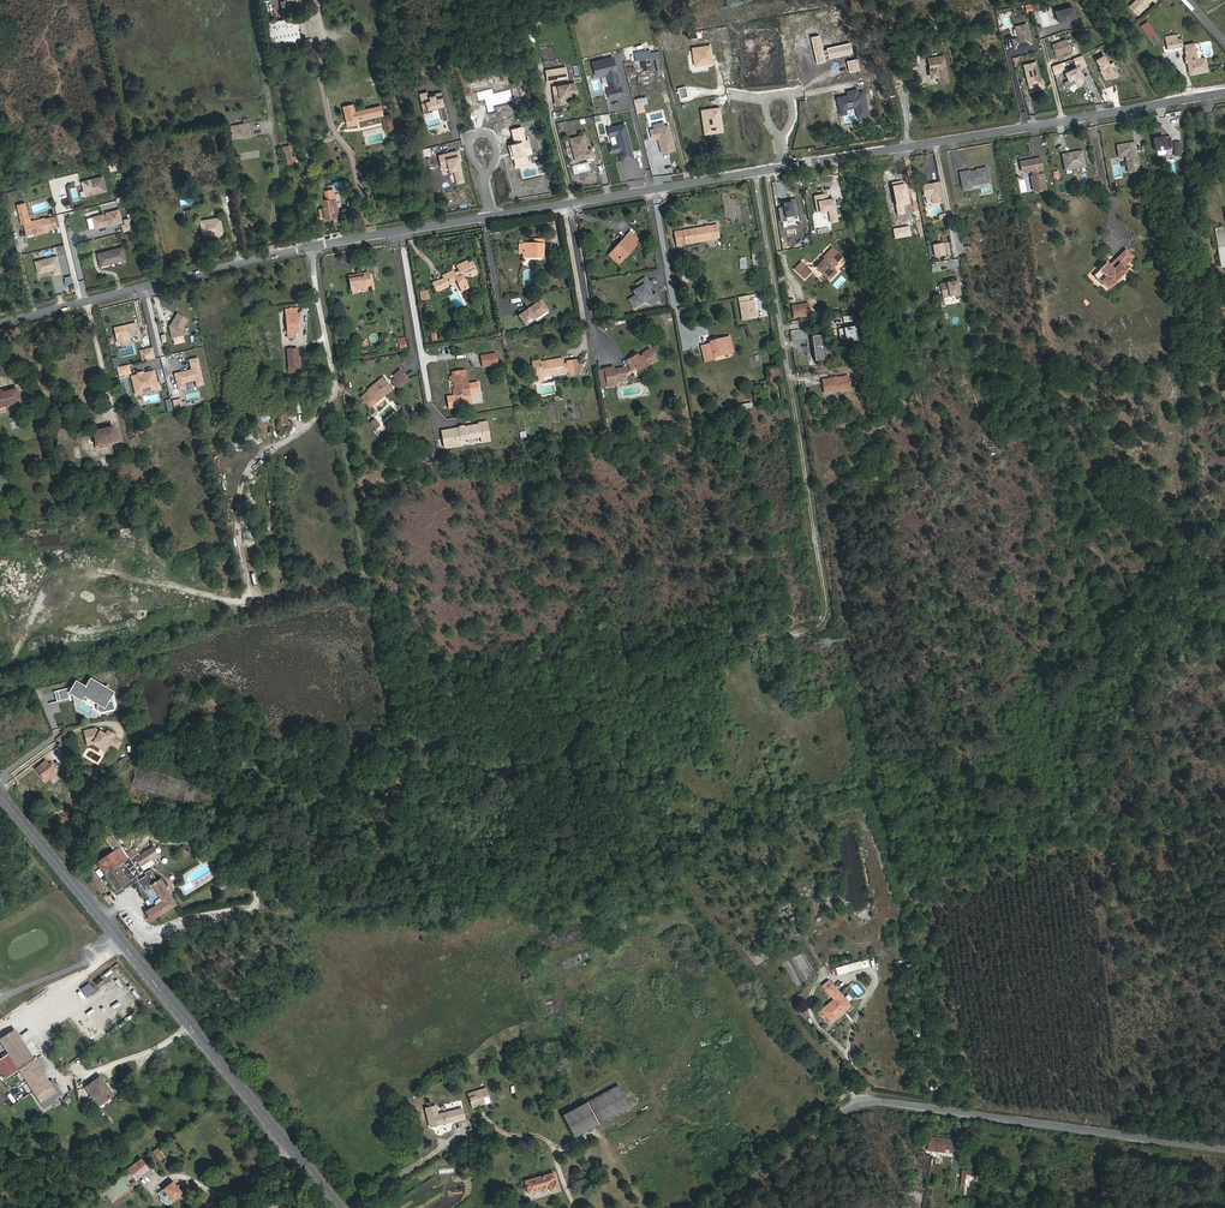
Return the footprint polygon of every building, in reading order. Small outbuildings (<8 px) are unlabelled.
[(1141,0),(1136,0),(1130,6),(1132,8),(1141,0)] [(1132,8),(1137,13),(1151,0),(1141,0),(1132,8)] [(635,15),(640,12),(634,1),(629,3),(635,15)] [(303,11),(302,4),(290,6),(291,13),(303,11)] [(298,27),(296,17),(267,22),(268,32),(298,27)] [(1013,26),(1016,37),(1010,39),(1013,49),(1032,44),(1026,23),(1013,26)] [(301,45),(298,27),(268,32),(271,50),(301,45)] [(1160,41),(1156,34),(1149,38),(1153,45),(1160,41)] [(1177,40),(1176,35),(1165,37),(1168,49),(1182,46),(1181,39),(1177,40)] [(1071,50),(1066,39),(1052,45),(1056,56),(1071,50)] [(1197,59),(1194,43),(1185,45),(1186,50),(1185,50),(1187,57),(1187,62),(1190,74),(1208,71),(1205,58),(1197,59)] [(557,61),(555,49),(551,50),(540,52),(543,65),(557,61)] [(937,76),(938,83),(947,82),(943,56),(928,58),(930,69),(929,69),(930,75),(930,76),(931,76),(931,77),(932,77),(937,76)] [(613,57),(593,62),(596,76),(601,75),(601,76),(606,75),(609,86),(614,84),(615,88),(608,90),(610,99),(623,96),(621,87),(618,87),(617,84),(620,83),(618,77),(617,77),(616,74),(617,74),(613,57)] [(648,71),(645,59),(633,61),(635,69),(640,68),(641,72),(648,71)] [(546,69),(566,65),(565,61),(543,66),(544,70),(546,69)] [(1027,89),(1041,86),(1036,61),(1022,64),(1027,89)] [(569,77),(568,72),(566,65),(546,69),(548,80),(561,77),(561,78),(569,77)] [(572,99),(571,92),(570,93),(570,89),(559,91),(558,86),(552,87),(554,102),(572,99)] [(393,129),(390,114),(382,116),(385,131),(393,129)] [(248,122),(228,124),(229,138),(249,137),(248,122)] [(625,124),(608,129),(610,137),(615,136),(618,145),(612,146),(614,153),(619,151),(622,162),(633,159),(630,144),(629,144),(628,140),(629,140),(625,124)] [(668,126),(650,131),(653,140),(660,138),(661,141),(659,141),(662,154),(674,151),(668,126)] [(570,139),(575,161),(594,157),(592,149),(587,150),(584,135),(570,139)] [(1154,139),(1156,151),(1173,148),(1171,136),(1154,139)] [(1131,143),(1117,145),(1119,157),(1125,156),(1128,172),(1140,170),(1137,150),(1132,151),(1131,143)] [(292,156),(290,146),(284,147),(285,152),(287,151),(289,166),(294,165),(293,162),(292,156)] [(1067,153),(1062,154),(1065,170),(1071,169),(1073,166),(1077,166),(1077,168),(1085,166),(1082,151),(1070,153),(1070,155),(1068,156),(1067,153)] [(1043,169),(1041,158),(1034,159),(1034,161),(1031,162),(1030,160),(1020,162),(1021,171),(1024,172),(1032,171),(1033,175),(1031,176),(1033,190),(1035,191),(1046,189),(1043,174),(1039,174),(1038,170),(1043,169)] [(965,171),(960,172),(963,189),(972,188),(971,184),(979,182),(979,184),(989,182),(987,168),(977,169),(977,171),(965,173),(965,171)] [(82,182),(85,196),(106,191),(102,177),(82,182)] [(943,202),(939,183),(923,186),(925,196),(931,195),(933,204),(943,202)] [(337,213),(333,190),(324,192),(326,201),(322,201),(324,209),(319,210),(320,218),(325,217),(325,220),(333,218),(332,214),(337,213)] [(27,215),(25,204),(18,205),(20,216),(27,215)] [(104,214),(92,217),(95,228),(106,225),(106,224),(109,224),(109,225),(122,222),(119,210),(106,213),(107,215),(104,216),(104,214)] [(48,230),(45,218),(31,222),(29,217),(28,217),(27,215),(20,216),(22,224),(24,224),(26,235),(48,230)] [(223,234),(221,218),(201,221),(204,237),(223,234)] [(719,238),(717,225),(674,232),(676,246),(719,238)] [(1222,228),(1213,229),(1217,248),(1218,248),(1224,246),(1222,228)] [(638,239),(630,232),(627,236),(634,243),(635,243),(638,239)] [(623,260),(636,245),(635,243),(634,243),(627,236),(613,251),(623,260)] [(543,258),(543,240),(534,239),(534,244),(523,244),(523,256),(536,256),(536,257),(543,258)] [(931,245),(934,257),(945,255),(942,242),(931,245)] [(125,259),(122,248),(98,254),(101,266),(125,259)] [(832,268),(842,257),(832,248),(823,258),(824,259),(817,267),(829,280),(836,272),(832,268)] [(1134,257),(1126,249),(1119,256),(1127,264),(1134,257)] [(623,260),(613,251),(609,255),(619,264),(623,260)] [(57,256),(39,261),(41,265),(36,266),(38,273),(53,269),(54,275),(61,273),(57,256)] [(843,256),(833,268),(834,269),(836,266),(839,269),(847,260),(843,256)] [(1127,264),(1119,256),(1113,262),(1115,264),(1117,262),(1123,268),(1127,264)] [(31,272),(29,263),(28,263),(27,260),(20,262),(24,275),(31,272)] [(454,273),(453,271),(442,276),(444,278),(446,284),(456,280),(461,291),(468,287),(463,276),(470,273),(471,276),(477,273),(472,262),(468,264),(466,261),(457,266),(459,271),(454,273)] [(811,272),(801,262),(794,269),(804,279),(811,272)] [(1123,268),(1117,262),(1115,264),(1113,262),(1109,266),(1106,263),(1093,276),(1102,285),(1103,284),(1108,289),(1127,271),(1123,268)] [(366,287),(364,274),(349,276),(351,290),(351,291),(366,288),(366,287)] [(444,278),(439,280),(444,289),(448,287),(446,284),(444,278)] [(652,296),(648,289),(651,287),(645,278),(636,284),(639,288),(633,292),(636,296),(634,297),(639,305),(647,300),(651,305),(659,300),(655,294),(652,296)] [(960,295),(957,279),(950,280),(950,282),(947,283),(940,284),(943,298),(960,295)] [(444,289),(439,280),(433,283),(437,292),(444,289)] [(429,299),(428,290),(421,292),(423,300),(429,299)] [(740,297),(744,320),(757,318),(754,301),(750,302),(749,296),(740,297)] [(639,305),(634,297),(629,300),(634,309),(639,305)] [(526,326),(548,310),(541,300),(518,316),(526,326)] [(810,315),(808,304),(792,306),(794,318),(810,315)] [(298,333),(296,309),(286,310),(286,315),(288,338),(296,337),(296,333),(298,333)] [(169,327),(172,338),(174,338),(182,336),(184,336),(183,329),(189,320),(178,313),(169,327)] [(114,329),(117,343),(129,341),(128,337),(138,335),(136,323),(114,329)] [(853,325),(837,328),(840,342),(855,339),(853,325)] [(820,335),(810,335),(810,360),(820,360),(820,335)] [(733,352),(730,337),(724,338),(725,341),(710,344),(701,346),(705,361),(715,359),(714,357),(733,352)] [(155,359),(153,348),(142,351),(144,361),(155,359)] [(299,372),(297,349),(287,349),(289,373),(299,372)] [(638,371),(657,360),(650,349),(641,354),(642,356),(639,358),(638,356),(637,355),(626,362),(631,371),(636,368),(638,371)] [(498,364),(496,354),(481,356),(483,367),(498,364)] [(578,365),(577,360),(567,362),(567,363),(563,364),(562,358),(540,362),(539,361),(532,362),(534,372),(529,373),(530,384),(543,382),(542,377),(568,372),(569,375),(579,374),(579,372),(578,365)] [(192,370),(175,374),(179,390),(186,389),(184,382),(195,379),(197,386),(204,385),(197,359),(189,360),(192,370)] [(117,368),(119,376),(130,374),(128,365),(117,368)] [(626,380),(624,368),(614,369),(613,367),(604,369),(604,370),(607,386),(607,387),(616,385),(616,382),(626,380)] [(774,378),(773,369),(769,370),(771,382),(780,381),(779,377),(774,378)] [(399,388),(409,380),(400,370),(394,376),(396,378),(392,381),(399,388)] [(607,386),(604,370),(596,371),(599,388),(607,386)] [(131,377),(136,395),(142,393),(141,388),(150,386),(151,391),(158,389),(154,371),(143,374),(142,375),(139,376),(138,375),(131,377)] [(469,394),(466,374),(450,376),(450,381),(454,381),(455,388),(456,396),(469,394)] [(850,389),(848,376),(822,380),(824,393),(850,389)] [(370,408),(392,389),(382,378),(367,391),(368,392),(361,398),(370,408)] [(455,401),(470,398),(469,394),(456,396),(455,388),(453,388),(455,401)] [(17,389),(3,393),(3,390),(0,391),(0,408),(21,402),(17,389)] [(172,409),(180,409),(180,399),(172,399),(172,409)] [(253,439),(281,435),(278,415),(265,417),(261,417),(261,418),(255,419),(253,419),(254,425),(251,425),(251,427),(243,429),(244,440),(253,439)] [(288,422),(287,415),(279,416),(281,427),(289,426),(288,422)] [(380,426),(374,419),(370,423),(376,429),(380,426)] [(117,441),(114,427),(93,432),(97,450),(108,447),(107,444),(117,441)] [(72,696),(74,695),(80,698),(82,695),(98,705),(97,707),(97,711),(101,713),(114,710),(108,685),(102,687),(98,684),(95,689),(90,686),(87,685),(85,688),(81,685),(72,687),(72,688),(67,689),(54,692),(57,702),(68,699),(69,699),(69,697),(72,696)] [(81,703),(80,698),(74,695),(72,696),(74,704),(81,703)] [(114,738),(116,735),(108,730),(105,735),(95,728),(84,731),(86,741),(92,740),(95,741),(93,743),(101,748),(103,745),(108,748),(110,744),(114,738)] [(117,749),(121,743),(114,738),(110,744),(117,749)] [(93,743),(95,741),(92,740),(86,741),(87,745),(93,744),(105,752),(108,748),(103,745),(101,748),(93,743)] [(123,756),(116,762),(120,767),(127,761),(123,756)] [(55,773),(45,761),(35,769),(45,781),(55,773)] [(144,871),(141,867),(151,859),(146,851),(135,859),(134,857),(128,861),(119,848),(121,847),(113,835),(108,838),(107,841),(114,852),(99,862),(107,873),(110,871),(121,887),(129,882),(136,877),(144,871)] [(209,857),(203,848),(196,852),(203,863),(206,860),(205,859),(209,857)] [(117,895),(135,883),(151,908),(154,906),(138,881),(136,877),(129,882),(121,887),(110,871),(107,873),(99,862),(96,864),(117,895)] [(94,872),(99,877),(102,874),(97,869),(94,872)] [(177,905),(161,879),(157,881),(150,870),(145,873),(147,875),(138,881),(154,906),(151,908),(145,912),(151,921),(177,905)] [(880,965),(886,963),(885,957),(878,958),(880,965)] [(834,976),(861,968),(860,962),(832,970),(834,976)] [(830,1023),(850,1006),(829,981),(822,986),(834,1000),(820,1011),(830,1023)] [(79,990),(85,997),(94,991),(87,983),(79,990)] [(858,996),(863,992),(856,984),(851,988),(858,996)] [(55,1092),(14,1031),(6,1036),(26,1066),(20,1070),(37,1096),(46,1090),(50,1095),(55,1092)] [(26,1066),(6,1036),(4,1038),(0,1040),(20,1070),(26,1066)] [(57,1060),(63,1066),(67,1061),(61,1056),(57,1060)] [(113,1095),(108,1088),(111,1085),(109,1081),(105,1084),(100,1077),(85,1087),(99,1106),(113,1095)] [(624,1109),(629,1107),(618,1086),(612,1089),(563,1116),(575,1136),(624,1109)] [(24,1097),(17,1087),(14,1089),(21,1099),(24,1097)] [(485,1087),(466,1093),(470,1108),(489,1103),(485,1087)] [(430,1127),(464,1119),(462,1109),(437,1115),(435,1106),(425,1108),(430,1127)] [(0,1119),(0,1124),(16,1119),(15,1115),(0,1119)] [(951,1153),(953,1140),(929,1137),(928,1150),(951,1153)] [(164,1157),(157,1149),(153,1152),(160,1160),(164,1157)] [(135,1182),(150,1170),(142,1160),(121,1177),(122,1178),(104,1192),(113,1204),(131,1190),(126,1184),(133,1179),(135,1182)] [(980,1176),(980,1172),(962,1170),(961,1185),(964,1186),(965,1174),(980,1176)] [(557,1189),(553,1173),(525,1181),(528,1193),(549,1187),(550,1191),(557,1189)] [(182,1193),(173,1182),(163,1190),(172,1201),(182,1193)] [(172,1201),(163,1190),(160,1192),(163,1195),(164,1196),(164,1197),(165,1198),(166,1199),(167,1199),(170,1203),(172,1201)]
